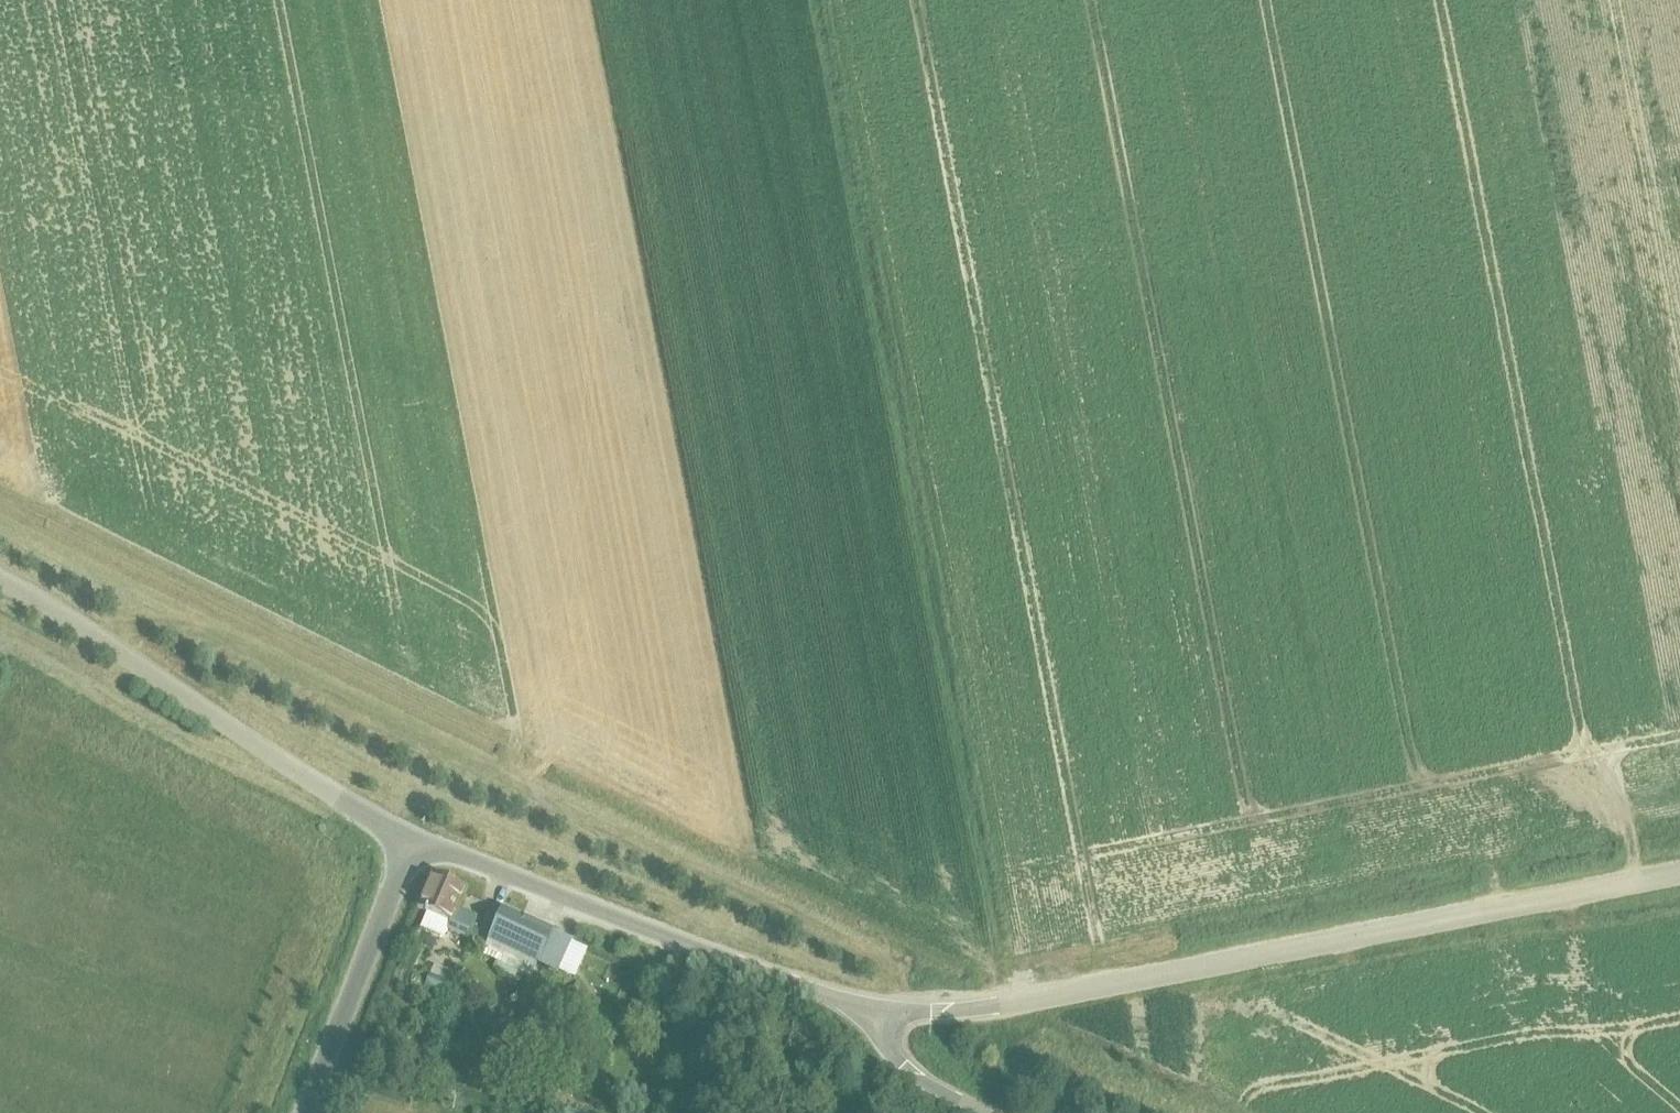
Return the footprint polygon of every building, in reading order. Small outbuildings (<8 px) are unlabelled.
[(433,877),(418,909),(428,913),(420,930),(443,940),(446,932),(467,941),(477,918),(456,909),(464,892),(433,877)] [(487,940),(521,956),(515,967),(532,975),(537,963),(555,971),(569,939),(501,908),(487,940)] [(400,965),(413,971),(421,953),(408,947),(400,965)] [(430,975),(424,991),(460,1006),(466,991),(452,985),(456,975),(434,966),(430,975)]
